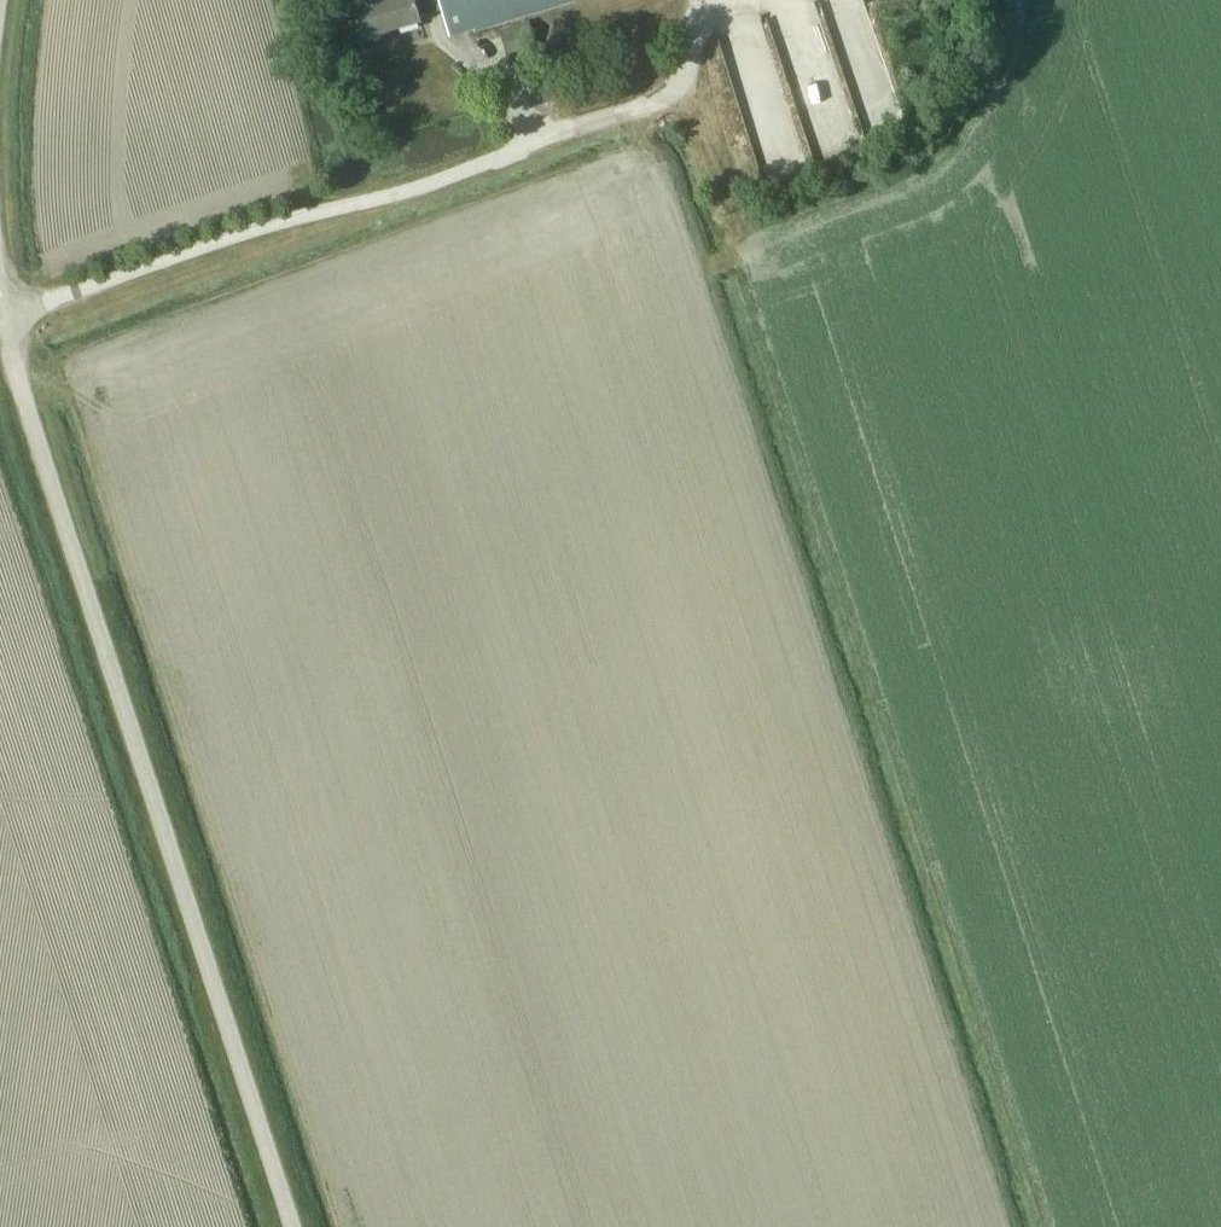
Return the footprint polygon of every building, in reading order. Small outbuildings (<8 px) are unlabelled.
[(350,0),(362,41),(422,23),(420,17),(442,11),(450,37),(572,0),(351,0),(350,0)] [(536,47),(529,22),(499,31),(506,55),(536,47)] [(847,83),(801,94),(815,155),(861,144),(847,83)]
